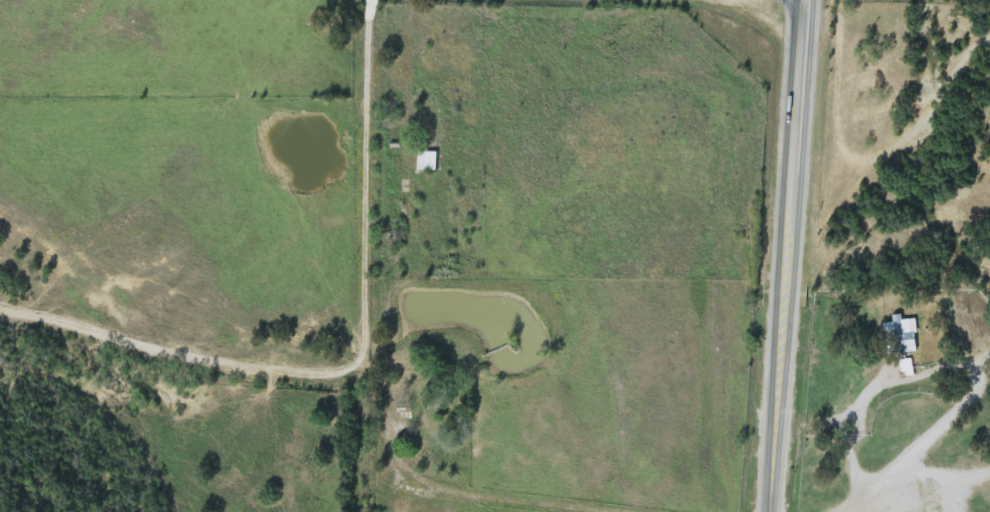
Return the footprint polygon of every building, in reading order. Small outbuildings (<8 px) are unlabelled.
[(438,105),(438,171),(421,171),(421,105),(438,105)] [(891,322),(890,315),(900,314),(901,320),(912,318),(917,349),(887,354),(882,323),(891,322)] [(410,418),(396,418),(396,408),(410,408),(410,418)]
